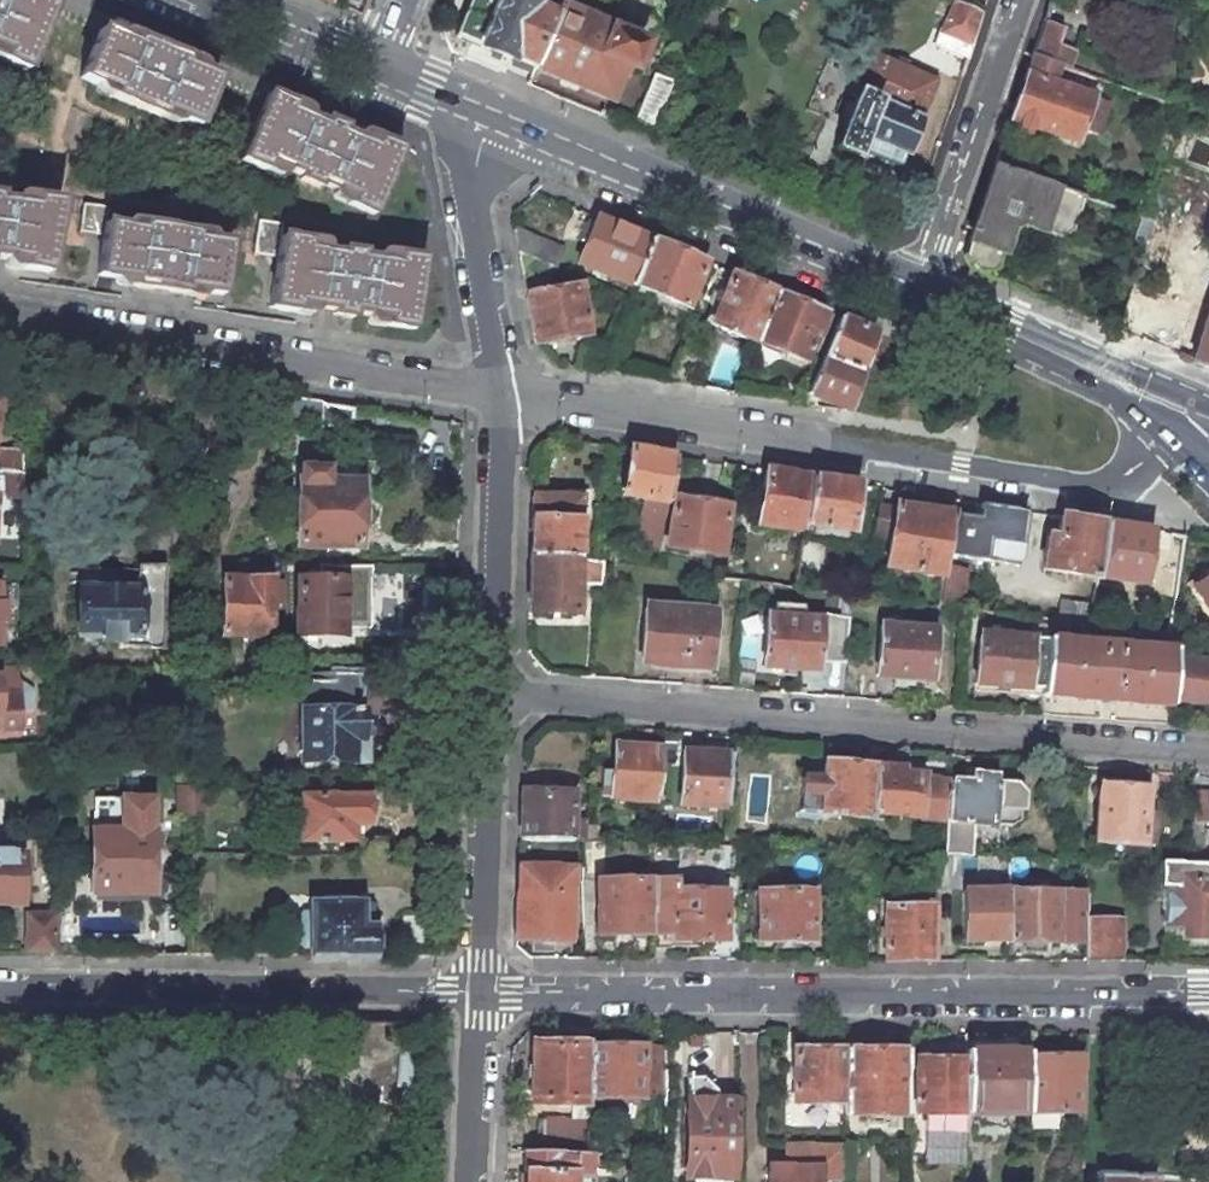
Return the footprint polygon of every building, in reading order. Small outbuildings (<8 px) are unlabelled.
[(3,51),(0,59),(26,70),(53,3),(46,0),(0,0),(0,50),(3,51)] [(455,35),(533,67),(559,5),(561,0),(470,0),(455,35)] [(983,13),(954,0),(936,44),(968,56),(983,13)] [(614,28),(559,5),(533,67),(608,99),(623,64),(632,68),(642,43),(612,30),(614,28)] [(1081,29),(1044,17),(1031,56),(1059,65),(1068,68),(1081,29)] [(109,95),(162,117),(164,113),(196,126),(217,77),(200,70),(201,67),(201,65),(200,63),(197,62),(187,57),(187,59),(134,37),(135,35),(125,31),(122,31),(118,32),(116,35),(100,28),(79,77),(112,91),(109,95)] [(935,80),(868,52),(850,94),(856,97),(835,146),(854,154),(856,149),(899,167),(935,80)] [(1059,65),(1031,56),(1010,119),(1077,141),(1092,96),(1053,82),(1059,65)] [(672,82),(653,74),(629,126),(650,135),(672,82)] [(298,179),(317,187),(318,183),(350,196),(347,204),(373,214),(401,148),(375,137),(376,136),(363,131),(361,131),(358,132),(357,133),(355,137),(341,131),(343,126),(324,118),(322,123),(305,116),(306,113),(306,111),(306,108),(304,106),(294,101),(293,103),(267,92),(239,159),(265,169),(268,162),(300,175),(298,179)] [(1084,195),(994,166),(963,255),(970,268),(984,274),(995,268),(1008,227),(1019,220),(1058,234),(1071,228),(1084,195)] [(22,261),(21,268),(48,272),(59,201),(23,195),(20,195),(17,196),(15,197),(13,200),(13,202),(0,200),(0,257),(22,261)] [(130,285),(187,293),(188,288),(222,294),(230,242),(213,239),(213,236),(212,234),(210,232),(208,231),(197,230),(197,231),(140,222),(140,221),(128,219),(126,220),(123,221),(122,223),(122,224),(104,222),(107,207),(83,203),(79,231),(103,235),(97,274),(131,280),(130,285)] [(1178,212),(1173,226),(1208,238),(1208,236),(1208,222),(1178,212)] [(1152,221),(1139,215),(1133,239),(1136,244),(1144,247),(1152,221)] [(650,239),(595,217),(577,261),(631,284),(650,239)] [(331,314),(351,317),(352,312),(385,317),(384,324),(412,329),(422,257),(381,251),(379,251),(378,253),(376,255),(376,259),(360,256),(361,252),(341,249),(340,253),(322,250),(322,247),(322,245),(321,243),(320,242),(279,236),(281,224),(257,220),(253,252),(277,255),(270,305),(296,310),(297,304),(332,309),(331,314)] [(564,248),(515,227),(519,252),(556,266),(564,248)] [(704,262),(650,239),(631,284),(686,307),(704,262)] [(775,291),(731,273),(710,323),(755,342),(755,340),(775,291)] [(553,289),(526,293),(535,343),(587,334),(579,284),(566,287),(564,275),(551,278),(553,289)] [(839,317),(775,291),(755,340),(804,360),(805,359),(819,364),(822,356),(839,317)] [(1148,305),(1127,297),(1116,329),(1137,338),(1148,305)] [(1191,360),(1208,368),(1208,302),(1191,360)] [(839,317),(822,356),(860,371),(863,362),(874,332),(839,317)] [(860,371),(822,356),(819,364),(807,394),(847,410),(860,371)] [(354,405),(286,395),(286,417),(350,427),(354,405)] [(674,456),(628,448),(621,495),(645,499),(666,502),(674,456)] [(21,453),(6,451),(4,469),(6,470),(22,472),(21,453)] [(355,468),(299,468),(298,544),(359,544),(360,481),(355,481),(355,468)] [(22,472),(6,470),(7,496),(22,497),(22,472)] [(810,477),(765,470),(756,524),(802,531),(810,477)] [(810,477),(802,531),(795,573),(819,576),(824,542),(840,544),(841,543),(855,545),(857,532),(849,531),(857,484),(810,477)] [(579,497),(532,495),(530,555),(577,556),(579,497)] [(728,505),(675,497),(666,546),(720,554),(728,505)] [(659,547),(666,502),(645,499),(638,544),(659,547)] [(945,554),(1018,565),(1026,510),(979,503),(976,517),(951,513),(945,554)] [(952,512),(892,504),(883,565),(942,575),(943,567),(945,554),(951,513),(952,512)] [(1056,537),(1046,536),(1042,568),(1096,578),(1104,523),(1060,516),(1056,537)] [(1150,530),(1104,523),(1096,578),(1142,585),(1150,530)] [(577,556),(530,555),(528,612),(575,613),(577,577),(600,578),(601,561),(587,559),(577,558),(577,556)] [(351,564),(284,563),(284,569),(284,599),(298,598),(298,578),(344,579),(351,579),(351,564)] [(968,609),(974,572),(943,567),(942,575),(938,597),(937,604),(965,608),(968,609)] [(270,580),(270,599),(275,599),(275,629),(284,629),(284,599),(284,569),(270,569),(270,580)] [(819,576),(795,573),(794,582),(817,585),(819,576)] [(298,598),(298,633),(343,634),(344,579),(298,578),(298,598)] [(1192,589),(1208,618),(1208,578),(1192,589)] [(222,579),(222,635),(256,635),(256,648),(269,648),(270,599),(270,580),(222,579)] [(0,585),(0,619),(20,619),(20,584),(0,585)] [(138,591),(80,590),(79,636),(101,636),(101,641),(119,641),(119,637),(137,637),(138,591)] [(938,597),(925,595),(924,603),(937,604),(938,597)] [(1092,604),(1060,600),(1057,619),(1089,624),(1092,604)] [(672,607),(645,605),(641,654),(682,658),(681,665),(708,668),(713,611),(688,609),(688,603),(673,602),(672,607)] [(819,621),(765,616),(761,666),(816,669),(819,621)] [(933,630),(879,626),(875,675),(929,679),(933,630)] [(1046,639),(978,633),(974,683),(1026,687),(1025,694),(1041,695),(1046,639)] [(1174,649),(1046,639),(1041,695),(1170,705),(1170,699),(1173,658),(1174,649)] [(1208,665),(1208,661),(1173,658),(1170,699),(1205,702),(1206,699),(1208,699),(1208,665)] [(358,673),(303,673),(303,761),(352,761),(351,740),(360,740),(359,709),(358,710),(358,673)] [(17,726),(16,689),(0,689),(0,727),(17,726)] [(614,744),(612,771),(610,797),(657,801),(661,748),(614,744)] [(730,754),(683,751),(679,802),(726,806),(730,754)] [(875,766),(825,762),(824,783),(821,813),(870,817),(871,812),(875,766)] [(902,768),(875,766),(871,812),(917,816),(938,817),(937,822),(946,823),(946,821),(950,780),(920,778),(920,775),(901,773),(902,768)] [(950,780),(946,821),(946,823),(944,856),(956,856),(974,857),(976,822),(1020,825),(1023,786),(993,783),(994,777),(973,775),(972,781),(950,780)] [(810,782),(808,811),(821,813),(824,783),(810,782)] [(520,838),(572,841),(572,821),(573,791),(569,791),(569,784),(543,783),(543,790),(522,790),(520,838)] [(1094,841),(1141,845),(1152,846),(1155,814),(1144,814),(1146,789),(1099,785),(1094,841)] [(1208,865),(1208,795),(1193,794),(1191,823),(1207,824),(1206,865),(1208,865)] [(365,796),(301,796),(301,840),(352,840),(352,823),(365,823),(365,796)] [(203,798),(190,798),(190,814),(203,814),(203,798)] [(93,802),(92,831),(92,852),(91,872),(91,892),(150,893),(151,832),(150,832),(150,803),(93,802)] [(190,820),(178,820),(177,845),(190,845),(190,820)] [(585,827),(585,822),(572,821),(572,841),(581,841),(584,841),(585,827)] [(352,840),(371,840),(372,823),(365,823),(352,823),(352,840)] [(585,827),(584,841),(594,841),(595,828),(585,827)] [(581,841),(582,873),(603,873),(602,843),(594,841),(584,841),(581,841)] [(746,869),(747,848),(738,848),(737,869),(746,869)] [(82,852),(81,871),(91,872),(92,852),(82,852)] [(18,904),(20,853),(0,853),(0,904),(18,904)] [(944,856),(933,855),(932,888),(956,888),(956,856),(944,856)] [(53,856),(41,856),(39,891),(52,892),(53,856)] [(1025,859),(1007,858),(1007,877),(1025,877),(1025,859)] [(1159,864),(1159,887),(1163,887),(1163,929),(1179,929),(1179,937),(1208,938),(1208,909),(1208,865),(1206,865),(1188,865),(1187,863),(1159,864)] [(572,867),(518,865),(516,939),(532,939),(550,939),(569,940),(572,867)] [(596,879),(596,934),(649,934),(649,879),(649,870),(641,870),(642,879),(625,879),(596,879)] [(669,939),(724,939),(725,890),(724,889),(692,889),(676,889),(675,879),(649,879),(649,934),(649,945),(669,945),(669,939)] [(720,882),(692,881),(692,889),(724,889),(720,882)] [(1007,889),(963,889),(963,940),(1006,939),(1007,889)] [(1040,940),(1084,940),(1084,917),(1084,890),(1068,890),(1022,889),(1007,889),(1006,939),(1022,939),(1040,940)] [(737,940),(756,940),(811,940),(812,891),(756,890),(737,890),(737,940)] [(303,913),(296,919),(296,940),(303,946),(311,946),(311,955),(370,956),(371,928),(359,928),(359,905),(312,905),(311,913),(303,913)] [(359,905),(359,928),(371,928),(371,905),(359,905)] [(932,907),(884,906),(883,959),(932,960),(932,907)] [(52,915),(25,914),(25,953),(51,953),(52,916),(52,915)] [(1121,917),(1084,917),(1084,940),(1084,960),(1121,960),(1121,917)] [(531,950),(550,951),(550,939),(532,939),(531,950)] [(1022,949),(1040,949),(1040,940),(1022,939),(1022,949)] [(588,1045),(531,1044),(530,1098),(580,1099),(579,1116),(588,1116),(588,1096),(588,1045)] [(641,1046),(588,1045),(588,1096),(640,1097),(641,1046)] [(641,1046),(640,1097),(663,1097),(664,1047),(641,1046)] [(845,1047),(793,1048),(793,1101),(844,1101),(845,1049),(845,1047)] [(906,1049),(845,1049),(844,1101),(844,1113),(905,1114),(906,1049)] [(950,1061),(915,1061),(915,1112),(964,1113),(965,1051),(950,1051),(950,1061)] [(1025,1051),(965,1051),(964,1113),(1025,1113),(1025,1112),(1025,1051)] [(1048,1051),(1025,1051),(1025,1112),(1049,1112),(1057,1112),(1078,1112),(1079,1060),(1050,1060),(1050,1053),(1048,1051)] [(735,1177),(735,1099),(715,1099),(715,1093),(702,1080),(688,1079),(688,1099),(687,1176),(735,1177)] [(784,1106),(785,1126),(837,1123),(836,1103),(784,1106)] [(1025,1113),(1025,1126),(1050,1127),(1049,1112),(1025,1112),(1025,1113)] [(588,1120),(542,1119),(541,1150),(586,1152),(588,1152),(588,1120)] [(770,1181),(844,1181),(844,1163),(844,1143),(784,1142),(784,1168),(770,1181)] [(525,1150),(524,1181),(571,1181),(571,1173),(585,1173),(586,1152),(541,1150),(525,1150)] [(765,1169),(765,1181),(770,1181),(784,1168),(765,1169)] [(1081,1181),(1094,1181),(1095,1172),(1081,1172),(1081,1181)] [(1155,1176),(1095,1172),(1094,1181),(1153,1181),(1155,1176)]
